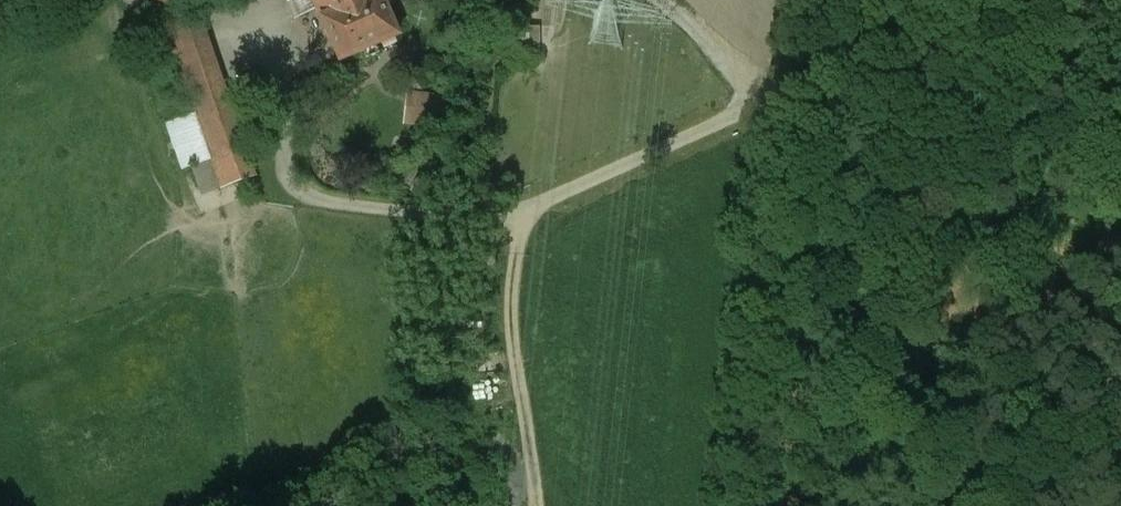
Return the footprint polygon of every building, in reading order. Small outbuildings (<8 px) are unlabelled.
[(222,178),(267,163),(211,0),(160,0),(222,178)] [(341,62),(400,36),(384,0),(314,0),(341,62)] [(452,76),(416,74),(414,115),(450,117),(452,76)]
